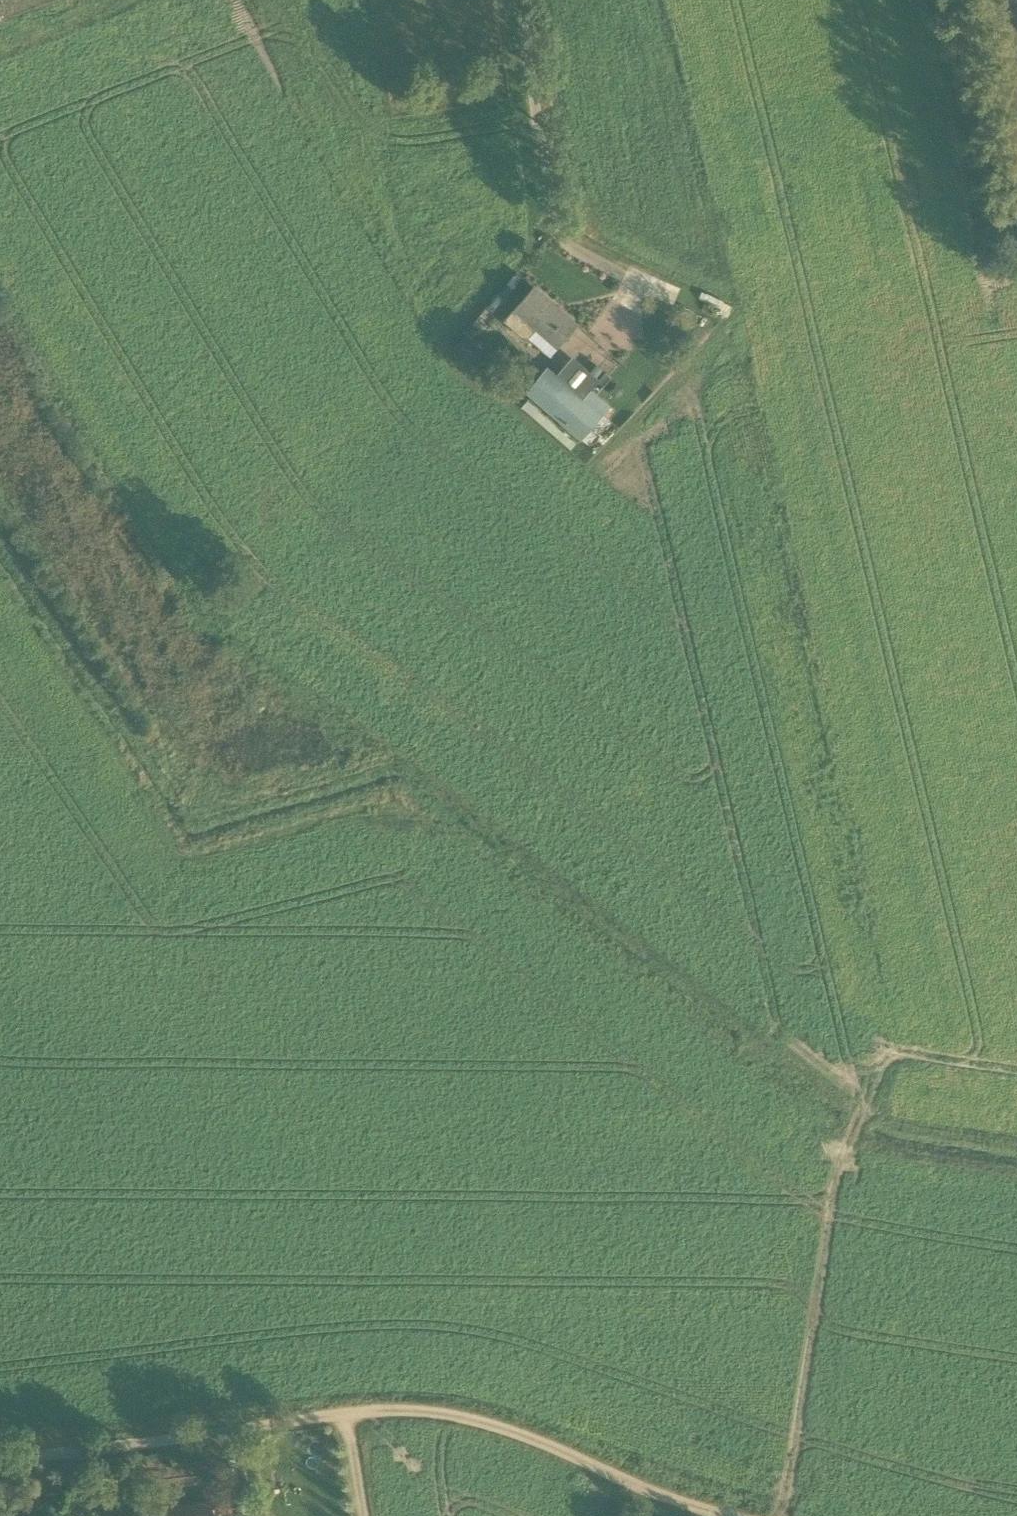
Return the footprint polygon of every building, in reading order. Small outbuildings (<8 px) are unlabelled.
[(534,326),(558,347),(578,325),(534,286),(503,321),(523,338),(534,326)] [(465,334),(454,348),(478,368),(489,354),(465,334)] [(582,399),(555,376),(547,369),(527,391),(582,439),(603,415),(610,407),(590,390),(582,399)] [(230,1499),(158,1509),(159,1515),(232,1515),(230,1499)]
